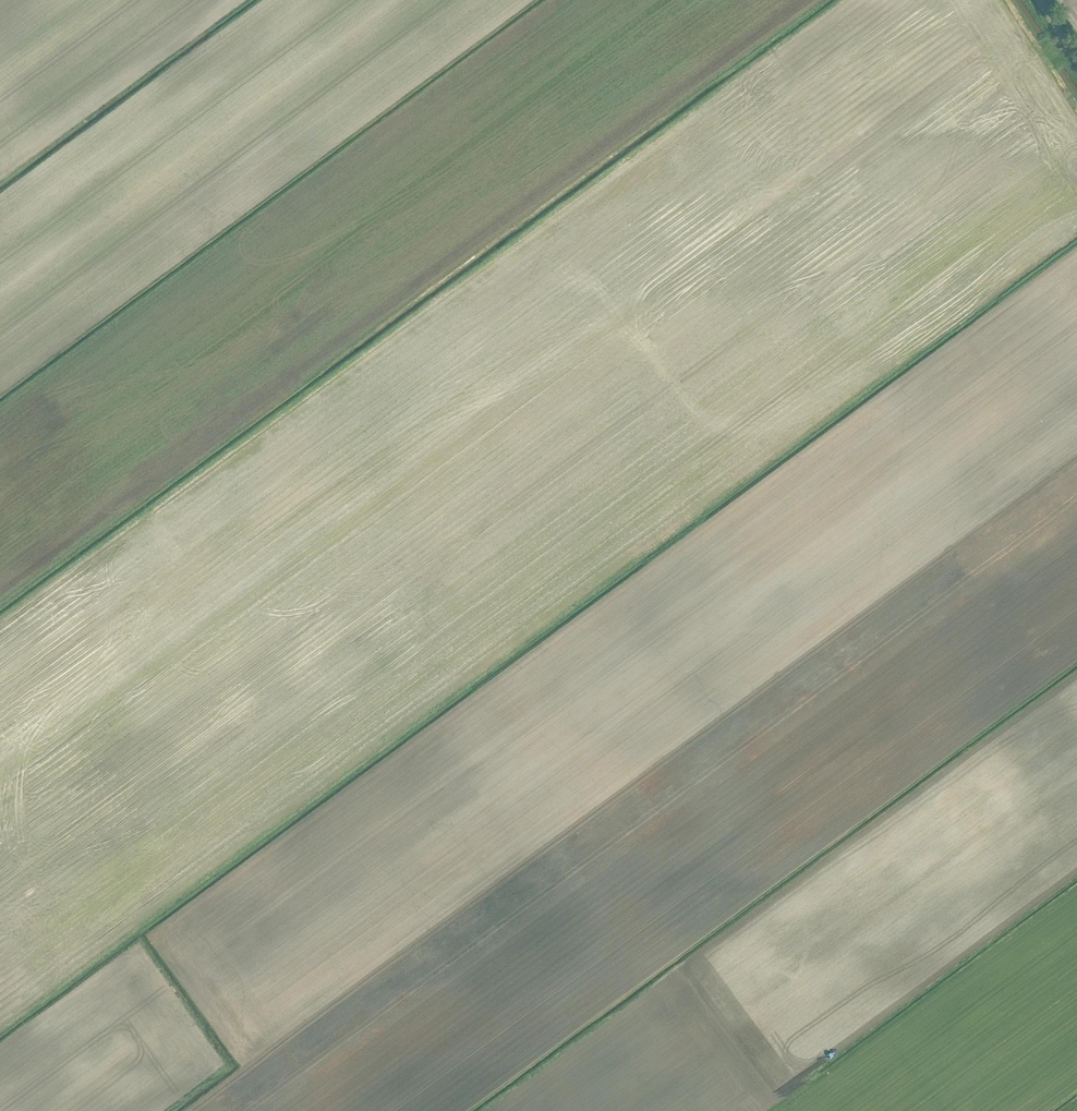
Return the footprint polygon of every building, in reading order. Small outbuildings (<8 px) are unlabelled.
[(1051,291),(1070,276),(1065,270),(1046,285),(1051,291)]
